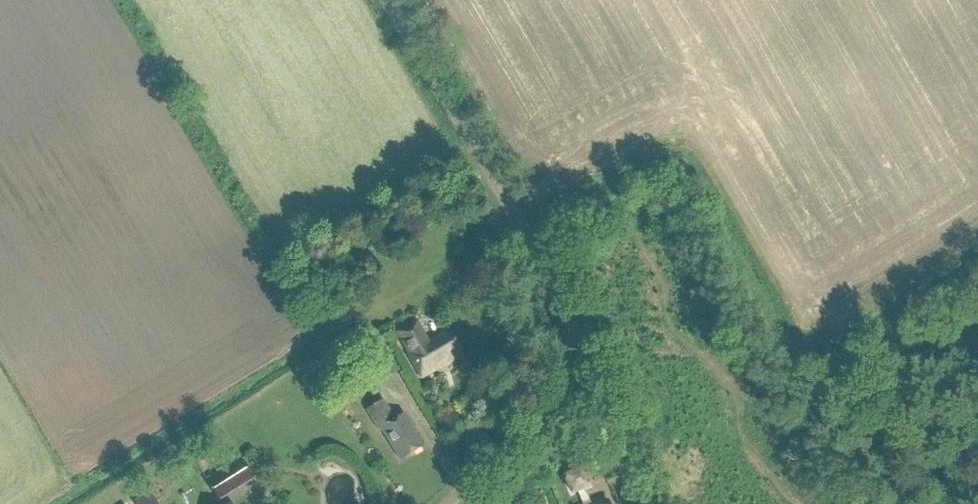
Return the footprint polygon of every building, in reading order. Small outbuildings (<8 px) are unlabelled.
[(417,322),(399,333),(425,377),(465,353),(451,331),(429,343),(417,322)] [(383,398),(365,410),(378,432),(381,429),(399,459),(424,445),(405,413),(395,418),(383,398)] [(567,432),(564,428),(558,433),(561,437),(567,432)] [(204,481),(218,500),(254,479),(241,457),(227,466),(224,459),(211,467),(216,474),(204,481)] [(589,502),(583,487),(588,485),(581,469),(565,475),(572,492),(577,489),(583,503),(609,503),(607,500),(602,502),(600,497),(589,502)] [(133,502),(134,503),(158,503),(149,490),(133,502)]
